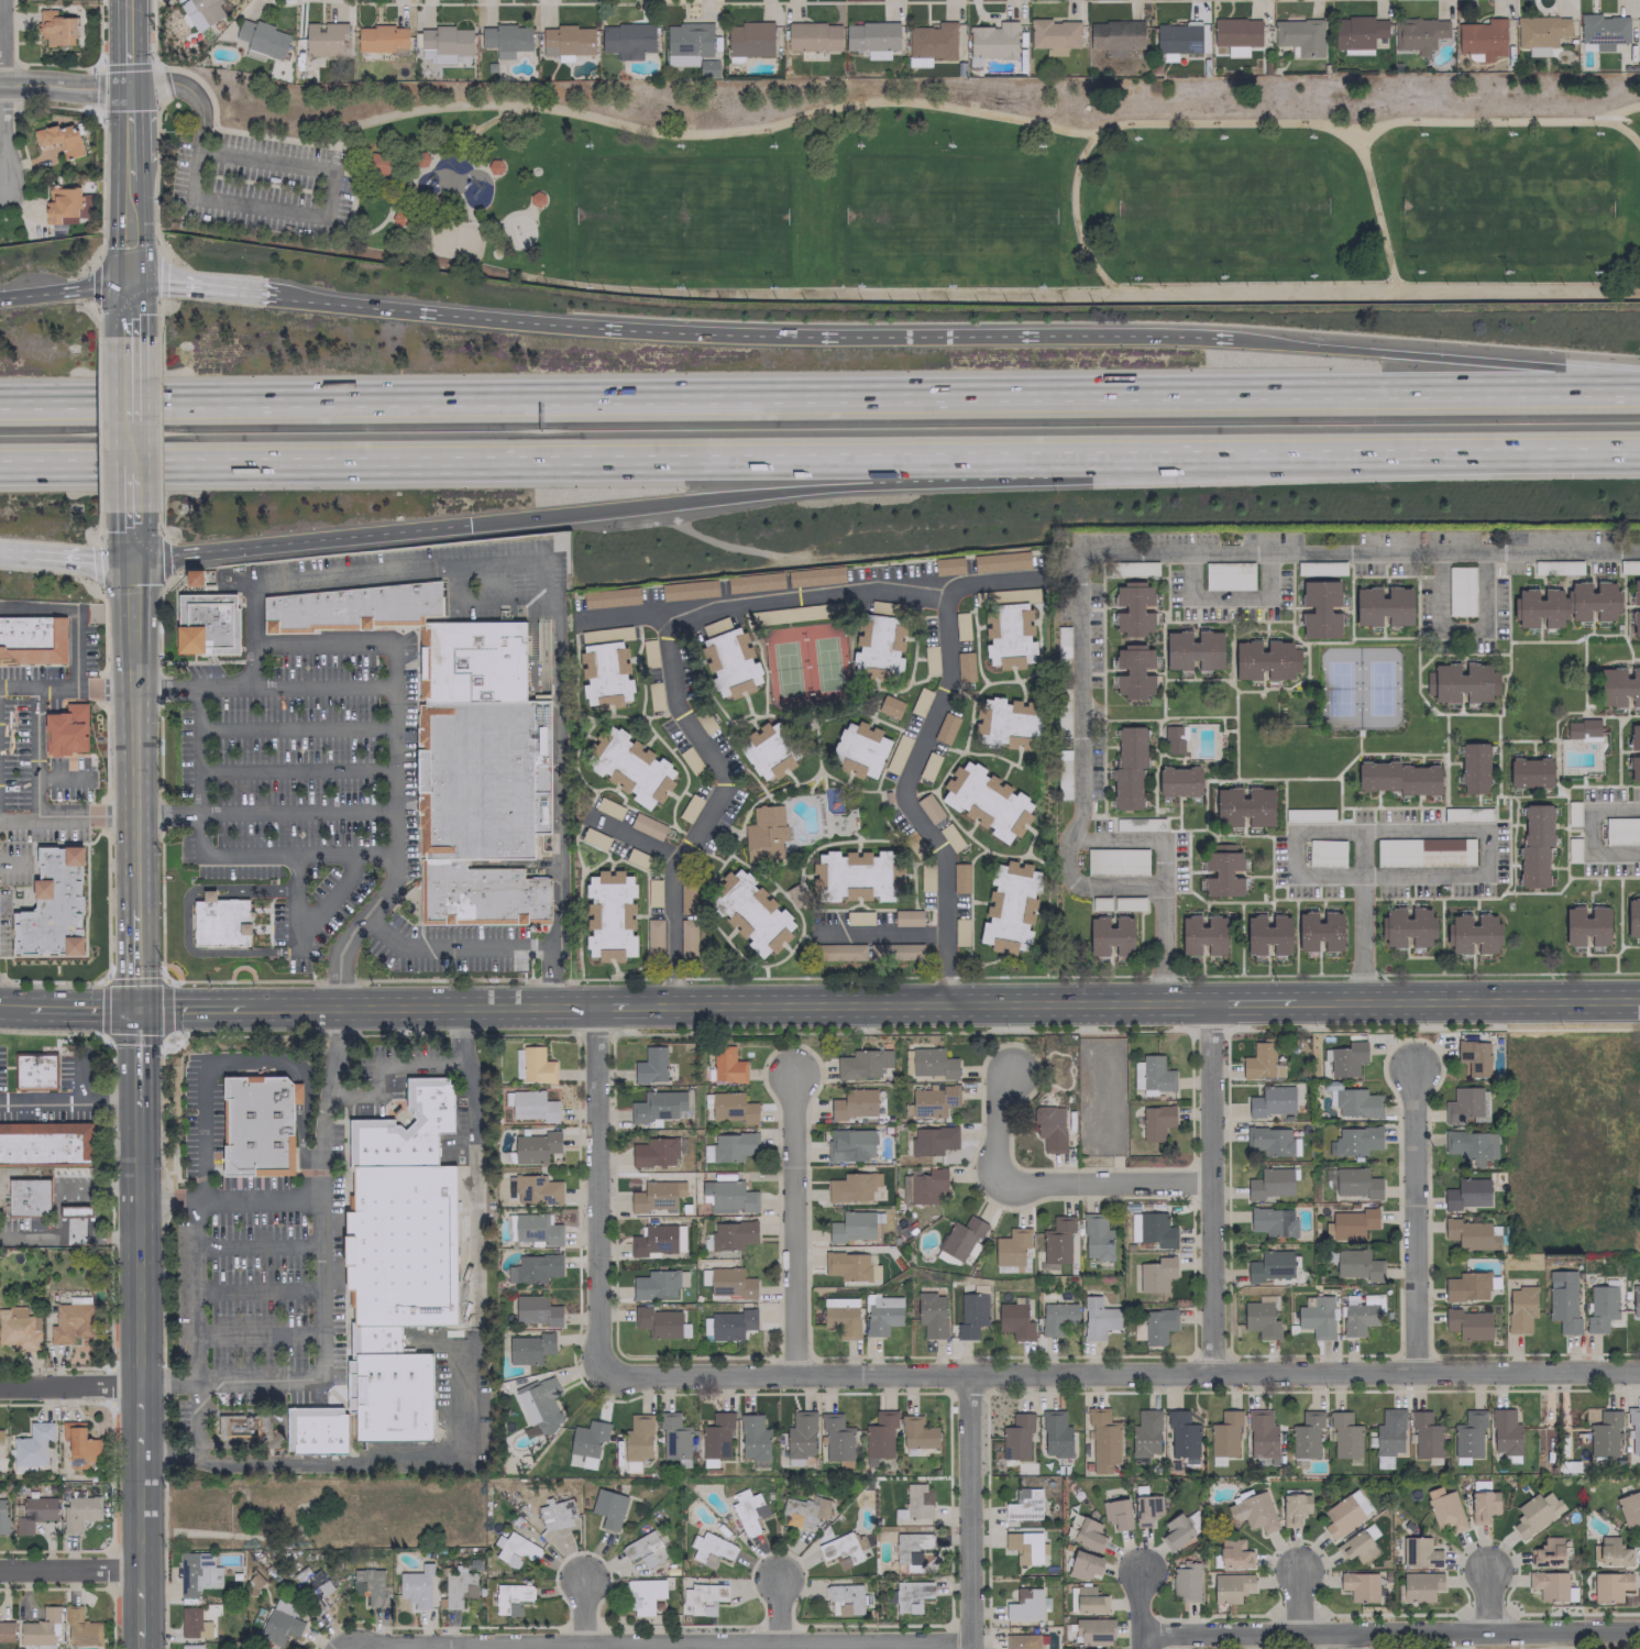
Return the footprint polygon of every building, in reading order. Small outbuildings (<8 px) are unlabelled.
[(206,25),(223,15),(216,2),(219,0),(191,0),(206,25)] [(40,9),(40,45),(75,45),(74,16),(55,16),(55,9),(40,9)] [(1628,43),(1627,16),(1598,17),(1598,13),(1578,14),(1579,42),(1594,42),(1594,51),(1612,51),(1612,43),(1628,43)] [(1516,48),(1526,47),(1527,56),(1548,55),(1548,47),(1556,47),(1556,35),(1569,35),(1568,16),(1515,17),(1516,48)] [(1386,20),(1373,19),(1373,17),(1338,17),(1337,48),(1372,49),(1372,37),(1386,37),(1386,20)] [(234,38),(247,42),(243,55),(262,60),(264,55),(281,60),(289,32),(240,18),(234,38)] [(1078,21),(1049,22),(1048,18),(1029,18),(1029,48),(1044,48),(1044,56),(1065,55),(1065,47),(1078,47),(1078,21)] [(1226,57),(1247,56),(1247,46),(1260,46),(1259,18),(1212,19),(1213,46),(1226,46),(1226,57)] [(1505,55),(1504,18),(1485,18),(1486,23),(1456,23),(1457,52),(1480,52),(1480,61),(1492,61),(1492,55),(1505,55)] [(1273,45),(1296,45),(1297,57),(1322,57),(1321,19),(1273,20),(1273,45)] [(1393,49),(1415,49),(1415,56),(1431,56),(1431,37),(1448,37),(1448,19),(1393,19),(1393,49)] [(1142,21),(1088,20),(1088,48),(1104,49),(1104,55),(1127,55),(1127,48),(1142,49),(1142,21)] [(968,26),(968,58),(1016,57),(1016,21),(998,21),(998,26),(968,26)] [(347,22),(319,23),(319,22),(305,23),(306,55),(347,54),(347,22)] [(897,22),(844,23),(844,50),(866,50),(866,58),(888,58),(888,50),(898,50),(897,22)] [(955,22),(936,22),(936,27),(907,27),(907,66),(929,66),(929,58),(955,59),(955,22)] [(625,51),(625,60),(641,59),(641,52),(654,51),(653,23),(600,25),(601,52),(625,51)] [(711,24),(665,23),(665,65),(697,66),(697,56),(711,56),(711,24)] [(772,23),(726,23),(726,56),(772,55),(772,23)] [(840,50),(840,23),(786,23),(786,50),(840,50)] [(1175,52),(1200,52),(1200,23),(1155,23),(1155,52),(1163,52),(1163,60),(1175,60),(1175,52)] [(406,53),(406,27),(357,25),(356,52),(406,53)] [(480,47),(495,47),(495,58),(512,58),(512,51),(530,50),(530,25),(480,26),(480,47)] [(593,54),(593,26),(541,27),(541,55),(556,55),(556,61),(572,61),(572,54),(593,54)] [(470,28),(420,27),(419,61),(470,62),(470,28)] [(59,141),(62,160),(81,155),(74,122),(31,131),(35,146),(59,141)] [(371,152),(389,154),(386,175),(367,173),(371,152)] [(423,152),(429,158),(425,166),(417,167),(411,161),(415,153),(423,152)] [(491,160),(499,160),(504,167),(499,174),(491,174),(486,167),(491,160)] [(45,224),(61,224),(61,223),(76,223),(76,207),(80,207),(80,187),(46,187),(45,224)] [(529,196),(536,190),(543,194),(544,202),(537,207),(530,204),(529,196)] [(390,219),(395,211),(404,211),(408,218),(405,226),(397,227),(390,219)] [(1029,569),(1028,552),(972,554),(973,571),(1029,569)] [(1252,562),(1203,562),(1204,590),(1253,589),(1252,562)] [(1474,566),(1447,567),(1447,616),(1475,615),(1474,566)] [(186,585),(202,585),(202,570),(186,570),(186,585)] [(783,587),(781,571),(726,577),(727,593),(783,587)] [(420,626),(422,626),(423,624),(371,625),(371,628),(311,628),(311,630),(263,633),(263,595),(439,579),(440,614),(423,614),(423,620),(525,619),(525,701),(423,701),(423,699),(419,699),(420,626)] [(1631,604),(1639,605),(1639,579),(1631,579),(1631,604)] [(1301,638),(1339,637),(1339,609),(1339,581),(1300,581),(1301,606),(1310,606),(1310,612),(1300,612),(1301,638)] [(1513,628),(1536,628),(1536,617),(1543,617),(1543,628),(1561,628),(1561,625),(1569,621),(1589,621),(1589,610),(1595,610),(1595,620),(1612,620),(1619,608),(1619,589),(1605,581),(1594,581),(1594,594),(1589,591),(1588,582),(1570,582),(1570,585),(1561,589),(1542,589),(1542,599),(1536,599),(1536,589),(1519,589),(1513,599),(1513,628)] [(1152,605),(1153,587),(1143,587),(1143,583),(1114,582),(1114,606),(1124,606),(1124,612),(1114,612),(1114,634),(1152,634),(1152,611),(1142,611),(1142,605),(1152,605)] [(1354,626),(1380,626),(1380,615),(1386,615),(1386,625),(1411,625),(1411,587),(1386,587),(1386,597),(1379,597),(1379,588),(1354,587),(1354,626)] [(639,605),(638,588),(582,590),(582,607),(639,605)] [(974,591),(974,605),(988,604),(989,627),(983,627),(984,641),(985,641),(986,665),(997,665),(997,669),(1023,669),(1023,662),(1031,662),(1031,634),(1032,634),(1032,621),(1029,621),(1028,602),(1037,601),(1037,589),(974,591)] [(177,595),(235,594),(235,608),(239,608),(239,655),(177,655),(177,595)] [(1632,610),(1631,636),(1639,636),(1639,611),(1632,610)] [(851,665),(867,667),(866,675),(876,676),(876,677),(883,677),(883,670),(900,672),(902,657),(899,657),(901,641),(903,618),(860,613),(856,651),(852,651),(851,665)] [(66,664),(0,665),(0,617),(66,617),(66,664)] [(700,624),(705,641),(698,643),(706,671),(710,670),(718,700),(754,690),(752,684),(762,682),(756,660),(752,661),(742,625),(729,629),(726,617),(700,624)] [(1166,670),(1190,669),(1190,659),(1196,659),(1196,670),(1222,669),(1221,630),(1196,631),(1196,641),(1191,641),(1190,631),(1164,631),(1166,670)] [(580,645),(583,684),(582,684),(584,705),(594,704),(595,709),(622,707),(621,701),(632,700),(630,675),(629,675),(627,659),(625,659),(623,641),(580,645)] [(1235,680),(1259,679),(1259,669),(1265,669),(1266,680),(1291,679),(1291,672),(1299,672),(1298,641),(1265,642),(1266,651),(1259,651),(1259,641),(1234,641),(1235,680)] [(1114,668),(1124,668),(1125,675),(1114,675),(1115,698),(1153,696),(1153,674),(1143,675),(1142,668),(1153,668),(1153,645),(1113,646),(1114,668)] [(972,652),(956,653),(957,682),(973,681),(972,652)] [(1458,702),(1458,692),(1464,692),(1464,702),(1489,702),(1489,694),(1497,694),(1497,673),(1489,673),(1489,664),(1464,664),(1464,674),(1458,674),(1458,664),(1433,664),(1433,671),(1424,671),(1424,694),(1433,694),(1433,702),(1458,702)] [(1599,707),(1624,706),(1624,695),(1631,695),(1631,706),(1639,706),(1639,668),(1630,668),(1630,677),(1624,677),(1624,668),(1598,668),(1599,707)] [(423,701),(525,701),(533,700),(533,693),(550,694),(551,834),(531,833),(533,858),(464,858),(423,858),(423,856),(418,857),(417,714),(418,713),(418,704),(423,704),(423,701)] [(904,703),(883,693),(875,710),(896,720),(904,703)] [(1035,751),(1041,703),(1022,701),(1021,703),(1003,700),(1003,699),(982,696),(981,708),(976,708),(974,721),(973,732),(979,733),(977,744),(998,747),(998,745),(1017,747),(1017,749),(1035,751)] [(45,714),(66,714),(66,703),(87,703),(88,752),(70,754),(70,757),(52,757),(51,754),(46,755),(45,714)] [(958,718),(943,712),(932,739),(947,745),(958,718)] [(800,761),(776,719),(736,742),(760,783),(800,761)] [(1565,737),(1599,737),(1598,719),(1565,720),(1565,737)] [(889,740),(878,736),(881,730),(869,726),(869,725),(856,720),(855,725),(843,720),(827,765),(849,772),(848,774),(860,779),(862,774),(875,779),(889,740)] [(1639,781),(1639,724),(1628,724),(1629,749),(1638,749),(1638,756),(1629,756),(1629,781),(1639,781)] [(1184,754),(1183,725),(1163,726),(1164,754),(1184,754)] [(1145,727),(1116,727),(1116,768),(1112,768),(1112,809),(1141,809),(1141,768),(1145,768),(1145,727)] [(646,812),(679,779),(658,758),(656,760),(631,736),(629,738),(620,728),(584,763),(598,777),(603,773),(627,797),(629,795),(646,812)] [(1488,743),(1461,743),(1460,793),(1487,793),(1488,743)] [(1508,786),(1550,787),(1551,759),(1508,758),(1508,786)] [(1036,805),(1015,792),(1015,793),(985,774),(987,772),(966,759),(960,768),(955,765),(948,776),(940,788),(945,790),(939,800),(957,812),(958,811),(989,830),(987,833),(1006,844),(1012,834),(1016,837),(1036,805)] [(1438,766),(1398,766),(1398,761),(1356,761),(1357,791),(1397,791),(1397,795),(1439,795),(1438,766)] [(1158,767),(1158,796),(1199,796),(1199,767),(1158,767)] [(1272,826),(1271,787),(1247,788),(1247,798),(1240,798),(1240,787),(1214,788),(1215,826),(1240,826),(1240,816),(1247,816),(1247,826),(1272,826)] [(943,815),(927,792),(915,801),(931,824),(943,815)] [(1547,887),(1547,846),(1551,847),(1551,805),(1521,804),(1520,886),(1547,887)] [(751,822),(758,821),(758,805),(778,805),(779,837),(785,837),(785,854),(751,855),(751,822)] [(1164,818),(1115,818),(1115,831),(1164,830),(1164,818)] [(1604,844),(1639,844),(1639,818),(1604,818),(1604,844)] [(1473,865),(1473,838),(1375,839),(1375,866),(1473,865)] [(1203,896),(1242,895),(1241,877),(1232,877),(1231,871),(1242,870),(1242,851),(1234,851),(1234,844),(1215,844),(1215,851),(1203,851),(1203,870),(1213,870),(1213,877),(1203,877),(1203,896)] [(12,954),(12,913),(36,913),(36,880),(40,880),(40,848),(82,848),(82,954),(12,954)] [(901,901),(901,875),(898,875),(899,851),(872,851),(856,851),(856,853),(837,853),(837,852),(817,851),(817,863),(811,863),(811,873),(812,873),(812,889),(817,889),(817,901),(837,901),(838,898),(875,899),(875,901),(901,901)] [(420,924),(551,924),(550,878),(522,877),(522,868),(465,868),(464,858),(423,858),(420,858),(420,924)] [(1026,951),(1030,930),(1028,930),(1032,912),(1033,912),(1040,872),(1030,870),(1031,864),(1018,862),(1018,863),(995,858),(990,888),(984,922),(981,921),(977,942),(989,944),(988,950),(1002,952),(1014,955),(1015,949),(1026,951)] [(968,863),(952,863),(952,892),(969,892),(968,863)] [(704,899),(748,941),(746,944),(760,958),(769,950),(772,953),(798,926),(781,909),(780,910),(765,895),(765,894),(754,883),(754,882),(737,865),(704,899)] [(587,956),(597,956),(597,962),(609,962),(623,962),(623,956),(634,956),(633,928),(632,928),(631,897),(633,897),(633,876),(623,876),(622,869),(610,870),(596,870),(596,876),(585,876),(586,897),(587,956)] [(695,914),(695,884),(679,884),(679,913),(695,914)] [(194,901),(202,901),(202,891),(214,890),(214,900),(247,900),(249,945),(195,946),(194,901)] [(1625,899),(1626,937),(1639,937),(1639,898),(1625,899)] [(1608,907),(1589,907),(1589,917),(1581,917),(1581,907),(1564,907),(1564,946),(1583,946),(1583,935),(1589,935),(1590,946),(1608,946),(1608,907)] [(1404,947),(1404,936),(1410,936),(1410,947),(1432,947),(1432,908),(1410,908),(1410,918),(1404,918),(1404,908),(1381,908),(1380,947),(1404,947)] [(893,925),(921,926),(921,910),(894,910),(893,925)] [(1341,911),(1322,911),(1322,923),(1315,923),(1315,912),(1297,912),(1297,951),(1316,951),(1316,940),(1323,940),(1323,951),(1341,951),(1341,911)] [(1470,953),(1469,943),(1476,943),(1476,953),(1498,953),(1497,914),(1476,915),(1476,925),(1470,925),(1469,914),(1446,915),(1447,954),(1470,953)] [(1289,915),(1271,916),(1271,926),(1264,926),(1264,915),(1245,916),(1246,955),(1264,954),(1264,944),(1271,944),(1271,954),(1290,954),(1289,915)] [(1132,916),(1114,916),(1114,927),(1107,927),(1107,917),(1088,916),(1088,956),(1107,956),(1107,945),(1114,945),(1114,955),(1132,956),(1132,916)] [(1224,954),(1224,916),(1206,916),(1206,926),(1199,927),(1199,916),(1180,916),(1181,955),(1199,955),(1199,945),(1206,945),(1206,955),(1224,954)] [(644,959),(661,960),(662,919),(645,918),(644,959)] [(695,920),(679,919),(679,960),(694,960),(695,920)] [(922,943),(868,944),(868,960),(922,959),(922,943)] [(865,944),(811,944),(811,960),(865,960),(865,944)] [(1329,1077),(1357,1076),(1357,1062),(1366,1062),(1365,1041),(1346,1041),(1346,1047),(1328,1048),(1329,1077)] [(1488,1041),(1456,1041),(1455,1062),(1466,1062),(1466,1076),(1487,1076),(1488,1041)] [(1273,1042),(1252,1042),(1251,1057),(1241,1057),(1241,1077),(1282,1078),(1282,1065),(1273,1065),(1273,1042)] [(543,1045),(521,1046),(523,1084),(555,1082),(554,1061),(543,1061),(543,1045)] [(745,1082),(746,1060),(734,1060),(734,1045),(712,1045),(712,1081),(745,1082)] [(665,1046),(643,1046),(643,1061),(633,1061),(633,1083),(665,1082),(665,1046)] [(957,1057),(943,1057),(943,1047),(910,1048),(911,1075),(941,1074),(941,1079),(957,1078),(957,1057)] [(890,1067),(890,1049),(851,1050),(851,1056),(835,1056),(836,1078),(881,1077),(881,1067),(890,1067)] [(14,1053),(57,1053),(57,1092),(14,1092),(14,1053)] [(1162,1054),(1141,1054),(1141,1061),(1133,1061),(1133,1089),(1174,1090),(1174,1069),(1162,1069),(1162,1054)] [(223,1077),(284,1076),(291,1082),(300,1082),(300,1102),(293,1102),(293,1173),(224,1174),(223,1077)] [(350,1120),(394,1120),(394,1124),(398,1124),(405,1130),(414,1120),(411,1117),(411,1112),(405,1112),(405,1078),(451,1077),(452,1132),(436,1132),(436,1164),(353,1165),(350,1165),(350,1120)] [(958,1106),(958,1084),(941,1084),(941,1089),(910,1089),(911,1106),(903,1106),(903,1117),(944,1117),(944,1106),(958,1106)] [(1247,1096),(1247,1118),(1263,1118),(1263,1113),(1293,1114),(1293,1086),(1261,1085),(1260,1096),(1247,1096)] [(1443,1101),(1444,1123),(1463,1122),(1463,1116),(1481,1116),(1480,1086),(1451,1087),(1452,1100),(1443,1101)] [(1335,1116),(1381,1117),(1381,1094),(1364,1094),(1364,1089),(1336,1088),(1335,1116)] [(875,1089),(844,1089),(844,1099),(829,1099),(829,1121),(845,1120),(845,1117),(875,1116),(875,1089)] [(557,1122),(557,1100),(543,1100),(543,1091),(511,1090),(511,1117),(541,1118),(541,1122),(557,1122)] [(685,1091),(642,1092),(642,1101),(629,1102),(629,1123),(646,1123),(646,1119),(676,1118),(676,1110),(685,1109),(685,1091)] [(757,1124),(756,1101),(743,1102),(743,1092),(710,1093),(711,1119),(740,1119),(740,1124),(757,1124)] [(1063,1106),(1033,1107),(1034,1137),(1042,1137),(1042,1153),(1064,1152),(1063,1106)] [(1174,1126),(1173,1106),(1142,1106),(1142,1142),(1163,1141),(1162,1126),(1174,1126)] [(92,1166),(0,1167),(0,1124),(91,1122),(92,1166)] [(1337,1128),(1338,1140),(1327,1141),(1328,1156),(1365,1155),(1365,1149),(1380,1149),(1379,1126),(1337,1128)] [(903,1156),(941,1155),(941,1149),(957,1149),(956,1127),(913,1127),(913,1140),(903,1140),(903,1156)] [(1244,1148),(1263,1148),(1263,1155),(1298,1156),(1298,1137),(1289,1137),(1289,1128),(1245,1127),(1244,1148)] [(872,1129),(827,1130),(827,1161),(873,1160),(872,1129)] [(1495,1132),(1443,1131),(1443,1153),(1459,1153),(1459,1159),(1468,1160),(1468,1167),(1482,1167),(1482,1159),(1495,1159),(1495,1132)] [(559,1152),(559,1133),(513,1134),(514,1164),(546,1163),(546,1152),(559,1152)] [(741,1161),(741,1155),(757,1154),(757,1133),(713,1133),(713,1145),(702,1145),(702,1162),(741,1161)] [(630,1144),(631,1166),(677,1165),(677,1137),(646,1138),(646,1143),(630,1144)] [(353,1165),(436,1164),(454,1164),(456,1326),(400,1326),(354,1327),(354,1308),(349,1308),(349,1290),(345,1290),(345,1264),(346,1264),(346,1236),(344,1238),(344,1211),(353,1211),(353,1165)] [(1292,1195),(1291,1167),(1259,1168),(1259,1178),(1246,1178),(1246,1200),(1262,1200),(1261,1195),(1292,1195)] [(1367,1167),(1334,1168),(1335,1195),(1364,1195),(1364,1199),(1381,1199),(1380,1177),(1367,1177),(1367,1167)] [(946,1189),(945,1168),(927,1168),(927,1175),(909,1175),(909,1204),(937,1204),(937,1190),(946,1189)] [(826,1179),(827,1201),(872,1201),(872,1173),(842,1173),(842,1179),(826,1179)] [(561,1180),(544,1180),(545,1175),(514,1174),(513,1203),(560,1204),(561,1180)] [(1489,1178),(1456,1178),(1456,1189),(1443,1188),(1443,1210),(1458,1210),(1458,1206),(1488,1206),(1489,1178)] [(9,1180),(49,1180),(49,1217),(9,1217),(9,1180)] [(708,1213),(757,1212),(756,1191),(742,1191),(742,1180),(700,1181),(700,1202),(707,1202),(708,1213)] [(630,1191),(630,1214),(675,1214),(675,1196),(684,1196),(684,1181),(643,1181),(643,1191),(630,1191)] [(90,1206),(60,1205),(60,1217),(90,1218),(90,1206)] [(1377,1229),(1377,1207),(1361,1207),(1361,1212),(1331,1211),(1330,1222),(1324,1222),(1323,1239),(1363,1240),(1363,1229),(1377,1229)] [(1294,1208),(1249,1208),(1249,1231),(1263,1230),(1264,1237),(1295,1237),(1294,1208)] [(873,1241),(873,1211),(841,1211),(841,1222),(827,1222),(828,1242),(873,1241)] [(560,1224),(549,1224),(549,1213),(508,1213),(509,1241),(530,1241),(530,1246),(539,1246),(539,1245),(560,1245),(560,1224)] [(1111,1228),(1105,1228),(1105,1213),(1083,1213),(1084,1260),(1112,1259),(1111,1228)] [(1175,1248),(1176,1226),(1165,1226),(1166,1213),(1130,1213),(1130,1241),(1155,1241),(1155,1248),(1175,1248)] [(984,1224),(968,1214),(961,1226),(953,1221),(936,1248),(961,1263),(984,1224)] [(1070,1262),(1069,1231),(1073,1231),(1073,1215),(1051,1216),(1052,1229),(1041,1229),(1042,1269),(1057,1269),(1056,1262),(1070,1262)] [(1443,1239),(1457,1239),(1456,1249),(1499,1249),(1499,1223),(1458,1223),(1458,1218),(1443,1218),(1443,1239)] [(756,1243),(755,1221),(710,1222),(711,1250),(742,1249),(742,1243),(756,1243)] [(629,1235),(629,1257),(646,1257),(646,1252),(676,1252),(676,1240),(683,1240),(683,1225),(643,1225),(643,1235),(629,1235)] [(994,1264),(1023,1265),(1023,1247),(1030,1247),(1030,1227),(1007,1227),(1007,1237),(994,1237),(994,1264)] [(1292,1251),(1259,1250),(1258,1261),(1246,1261),(1246,1282),(1262,1283),(1263,1277),(1292,1278),(1292,1251)] [(1382,1260),(1367,1260),(1367,1250),(1326,1250),(1326,1261),(1335,1261),(1335,1277),(1364,1277),(1364,1282),(1382,1282),(1382,1260)] [(823,1274),(839,1275),(839,1280),(869,1280),(869,1253),(823,1252),(823,1274)] [(545,1282),(545,1276),(561,1276),(560,1254),(518,1255),(518,1265),(506,1265),(506,1283),(545,1282)] [(1175,1277),(1174,1256),(1156,1256),(1156,1263),(1137,1263),(1138,1292),(1167,1291),(1166,1278),(1175,1277)] [(755,1297),(755,1277),(741,1277),(741,1268),(709,1267),(709,1296),(755,1297)] [(632,1299),(674,1298),(674,1287),(687,1287),(686,1270),(646,1270),(646,1276),(632,1276),(632,1299)] [(1579,1334),(1579,1316),(1574,1316),(1575,1271),(1548,1270),(1547,1319),(1558,1320),(1557,1334),(1579,1334)] [(1443,1278),(1443,1300),(1487,1300),(1487,1272),(1457,1272),(1457,1278),(1443,1278)] [(1631,1317),(1637,1317),(1637,1332),(1639,1332),(1639,1278),(1631,1278),(1631,1317)] [(1585,1333),(1606,1333),(1606,1318),(1616,1318),(1615,1285),(1588,1286),(1589,1316),(1584,1316),(1585,1333)] [(1535,1317),(1535,1287),(1508,1287),(1507,1333),(1529,1333),(1529,1317),(1535,1317)] [(945,1338),(944,1293),(916,1293),(917,1324),(922,1324),(923,1338),(945,1338)] [(977,1326),(987,1325),(986,1293),(958,1293),(958,1339),(977,1339),(977,1326)] [(561,1326),(560,1305),(547,1305),(547,1295),(514,1295),(515,1322),(545,1322),(545,1326),(561,1326)] [(865,1336),(886,1336),(886,1325),(901,1325),(901,1295),(865,1296),(865,1336)] [(1082,1340),(1104,1340),(1104,1329),(1118,1329),(1118,1307),(1100,1307),(1100,1295),(1083,1295),(1082,1340)] [(1331,1340),(1332,1296),(1312,1295),(1312,1306),(1297,1306),(1296,1327),(1311,1328),(1311,1339),(1331,1340)] [(823,1328),(839,1328),(839,1339),(858,1339),(857,1298),(822,1298),(823,1328)] [(1257,1339),(1278,1340),(1279,1320),(1271,1319),(1272,1302),(1243,1301),(1242,1330),(1257,1330),(1257,1339)] [(997,1331),(1011,1331),(1011,1341),(1033,1340),(1032,1321),(1026,1321),(1025,1303),(997,1303),(997,1331)] [(1041,1336),(1061,1336),(1061,1324),(1076,1323),(1076,1303),(1041,1304),(1041,1336)] [(54,1304),(90,1304),(90,1335),(74,1335),(74,1329),(70,1329),(70,1342),(48,1342),(48,1324),(54,1324),(54,1304)] [(1363,1336),(1363,1325),(1377,1325),(1378,1305),(1343,1304),(1342,1336),(1363,1336)] [(633,1327),(647,1327),(647,1338),(680,1337),(679,1311),(649,1311),(649,1306),(633,1306),(633,1327)] [(12,1343),(12,1351),(38,1350),(38,1316),(25,1316),(25,1307),(0,1307),(0,1343),(12,1343)] [(742,1340),(741,1329),(755,1329),(755,1308),(740,1309),(740,1312),(710,1313),(710,1341),(742,1340)] [(1489,1340),(1489,1312),(1459,1312),(1459,1308),(1443,1308),(1443,1330),(1457,1330),(1457,1339),(1489,1340)] [(1143,1310),(1143,1346),(1164,1345),(1164,1330),(1176,1330),(1175,1309),(1143,1310)] [(350,1326),(354,1327),(400,1326),(401,1349),(412,1348),(414,1353),(350,1354),(350,1326)] [(507,1336),(508,1364),(540,1363),(540,1354),(554,1353),(553,1334),(507,1336)] [(350,1354),(350,1359),(345,1359),(346,1414),(355,1414),(355,1442),(432,1442),(431,1353),(414,1353),(350,1354)] [(527,1425),(535,1422),(540,1433),(562,1425),(552,1398),(560,1395),(552,1374),(513,1389),(527,1425)] [(286,1407),(343,1407),(344,1415),(346,1415),(346,1453),(286,1454),(286,1407)] [(1090,1473),(1111,1473),(1111,1463),(1118,1463),(1118,1421),(1108,1421),(1108,1407),(1089,1407),(1090,1473)] [(1626,1407),(1625,1425),(1630,1425),(1630,1453),(1639,1453),(1639,1407),(1626,1407)] [(1403,1408),(1380,1408),(1380,1424),(1374,1424),(1374,1467),(1391,1468),(1391,1452),(1402,1452),(1403,1408)] [(1519,1423),(1513,1423),(1513,1408),(1491,1409),(1492,1454),(1519,1453),(1519,1423)] [(1130,1427),(1130,1456),(1159,1455),(1158,1409),(1136,1409),(1136,1427),(1130,1427)] [(1276,1425),(1271,1425),(1270,1409),(1247,1410),(1248,1456),(1269,1455),(1269,1464),(1276,1464),(1276,1425)] [(1453,1424),(1454,1464),(1468,1463),(1468,1457),(1481,1456),(1480,1427),(1485,1427),(1485,1409),(1463,1409),(1463,1424),(1453,1424)] [(874,1457),(892,1457),(891,1426),(896,1426),(896,1410),(874,1410),(874,1425),(864,1425),(865,1465),(874,1465),(874,1457)] [(1063,1410),(1042,1410),(1043,1456),(1071,1456),(1070,1425),(1064,1425),(1063,1410)] [(1166,1410),(1165,1426),(1170,1426),(1169,1456),(1182,1456),(1182,1464),(1197,1464),(1198,1424),(1187,1423),(1188,1410),(1166,1410)] [(1240,1410),(1220,1410),(1219,1424),(1209,1424),(1208,1455),(1236,1455),(1237,1425),(1240,1425),(1240,1410)] [(1322,1410),(1300,1410),(1300,1425),(1290,1425),(1290,1458),(1317,1457),(1317,1429),(1322,1429),(1322,1410)] [(1616,1456),(1616,1425),(1621,1425),(1620,1410),(1598,1410),(1598,1424),(1588,1424),(1588,1456),(1616,1456)] [(688,1459),(689,1425),(679,1425),(679,1411),(662,1411),(660,1458),(688,1459)] [(814,1411),(792,1411),(791,1426),(785,1426),(785,1456),(813,1457),(814,1411)] [(1360,1457),(1360,1425),(1350,1425),(1350,1411),(1331,1411),(1331,1457),(1360,1457)] [(1430,1411),(1409,1411),(1409,1428),(1413,1428),(1412,1456),(1440,1457),(1440,1425),(1430,1424),(1430,1411)] [(729,1457),(728,1427),(733,1427),(732,1412),(711,1412),(711,1425),(701,1426),(701,1458),(729,1457)] [(852,1459),(851,1426),(842,1426),(841,1412),(819,1412),(820,1430),(824,1430),(824,1460),(852,1459)] [(1011,1413),(1012,1426),(1001,1426),(1002,1459),(1028,1459),(1028,1428),(1033,1428),(1032,1413),(1011,1413)] [(651,1459),(651,1414),(629,1414),(630,1437),(623,1438),(623,1459),(651,1459)] [(740,1460),(768,1459),(767,1428),(761,1428),(761,1414),(739,1414),(740,1460)] [(902,1448),(937,1447),(936,1426),(922,1426),(922,1414),(901,1415),(902,1448)] [(224,1419),(244,1419),(244,1417),(253,1416),(253,1419),(258,1419),(258,1437),(224,1437),(224,1419)] [(597,1457),(599,1440),(606,1441),(608,1423),(587,1420),(586,1427),(572,1425),(568,1453),(597,1457)] [(52,1422),(28,1421),(28,1437),(12,1437),(12,1465),(46,1465),(46,1440),(52,1440),(52,1422)] [(98,1438),(85,1439),(84,1421),(60,1422),(60,1440),(68,1440),(68,1468),(86,1467),(86,1461),(98,1460),(98,1438)] [(931,1518),(931,1485),(906,1484),(905,1517),(931,1518)] [(1453,1489),(1442,1493),(1439,1486),(1423,1491),(1435,1529),(1449,1524),(1451,1533),(1466,1528),(1453,1489)] [(1040,1519),(1040,1488),(1014,1487),(1014,1503),(1004,1503),(1003,1518),(1040,1519)] [(600,1527),(616,1532),(626,1496),(596,1488),(589,1512),(603,1516),(600,1527)] [(1321,1511),(1328,1521),(1321,1526),(1330,1540),(1371,1512),(1355,1488),(1321,1511)] [(1623,1528),(1636,1524),(1638,1532),(1639,1532),(1639,1489),(1614,1497),(1623,1528)] [(1243,1518),(1247,1530),(1258,1525),(1262,1534),(1278,1528),(1264,1490),(1225,1505),(1231,1522),(1243,1518)] [(1518,1537),(1563,1512),(1551,1490),(1538,1497),(1537,1493),(1514,1506),(1520,1517),(1510,1523),(1518,1537)] [(1498,1513),(1498,1491),(1470,1492),(1471,1524),(1487,1524),(1487,1514),(1498,1513)] [(759,1533),(754,1520),(766,1516),(758,1493),(731,1502),(743,1538),(759,1533)] [(1310,1494),(1282,1493),(1281,1526),(1298,1527),(1298,1515),(1309,1515),(1310,1494)] [(1151,1526),(1151,1514),(1160,1514),(1160,1495),(1134,1495),(1133,1526),(1151,1526)] [(784,1497),(779,1524),(812,1529),(814,1516),(825,1518),(829,1499),(812,1496),(811,1502),(784,1497)] [(55,1497),(23,1497),(23,1516),(14,1516),(14,1534),(32,1534),(32,1520),(55,1520),(55,1497)] [(100,1520),(100,1497),(66,1497),(66,1507),(63,1507),(62,1534),(79,1534),(79,1519),(100,1520)] [(568,1497),(536,1505),(543,1532),(575,1523),(568,1497)] [(1100,1502),(1104,1524),(1113,1522),(1115,1531),(1131,1528),(1127,1498),(1100,1502)] [(1166,1531),(1158,1536),(1168,1551),(1194,1534),(1179,1511),(1161,1523),(1166,1531)] [(1101,1523),(1080,1516),(1071,1541),(1101,1552),(1107,1537),(1097,1533),(1101,1523)] [(1376,1552),(1361,1529),(1334,1546),(1343,1561),(1353,1555),(1358,1563),(1376,1552)] [(619,1545),(625,1561),(638,1555),(643,1567),(665,1558),(654,1530),(619,1545)] [(690,1547),(694,1548),(689,1559),(712,1568),(718,1555),(730,1560),(736,1546),(698,1530),(690,1547)] [(837,1568),(861,1561),(858,1550),(866,1547),(861,1530),(817,1543),(822,1560),(834,1556),(837,1568)] [(514,1569),(521,1556),(533,1562),(541,1549),(508,1531),(493,1557),(514,1569)] [(1003,1533),(1004,1549),(1014,1549),(1015,1564),(1040,1564),(1040,1554),(1046,1553),(1046,1542),(1040,1542),(1040,1532),(1003,1533)] [(932,1548),(932,1533),(894,1533),(895,1564),(909,1564),(909,1567),(920,1567),(920,1548),(932,1548)] [(1429,1536),(1401,1537),(1401,1566),(1440,1565),(1440,1549),(1430,1549),(1429,1536)] [(1528,1549),(1529,1566),(1562,1564),(1560,1536),(1542,1537),(1543,1548),(1528,1549)] [(1618,1537),(1599,1536),(1599,1545),(1592,1545),(1591,1563),(1628,1564),(1628,1546),(1617,1545),(1618,1537)] [(1243,1538),(1219,1539),(1219,1567),(1250,1567),(1249,1551),(1243,1551),(1243,1538)] [(1098,1575),(1103,1558),(1074,1549),(1066,1575),(1087,1581),(1090,1572),(1098,1575)] [(179,1597),(197,1597),(197,1588),(220,1587),(220,1566),(212,1566),(212,1552),(179,1552),(179,1597)] [(1172,1567),(1171,1600),(1198,1601),(1199,1562),(1182,1562),(1181,1568),(1172,1567)] [(430,1609),(429,1563),(420,1563),(420,1572),(398,1572),(398,1597),(413,1597),(413,1609),(430,1609)] [(316,1569),(312,1573),(304,1565),(289,1580),(319,1613),(326,1606),(320,1599),(333,1587),(316,1569)] [(444,1572),(444,1609),(460,1609),(460,1598),(475,1597),(475,1572),(464,1572),(464,1565),(454,1565),(454,1572),(444,1572)] [(366,1605),(381,1606),(382,1569),(352,1569),(352,1593),(366,1593),(366,1605)] [(1575,1601),(1575,1587),(1566,1587),(1566,1572),(1527,1571),(1527,1589),(1538,1589),(1538,1600),(1575,1601)] [(1349,1601),(1377,1602),(1377,1572),(1338,1572),(1338,1590),(1349,1590),(1349,1601)] [(1441,1572),(1402,1573),(1402,1602),(1433,1602),(1432,1590),(1441,1590),(1441,1572)] [(1592,1602),(1621,1601),(1621,1590),(1631,1589),(1630,1572),(1592,1573),(1592,1602)] [(1252,1592),(1252,1573),(1212,1575),(1214,1604),(1239,1603),(1238,1593),(1252,1592)] [(664,1579),(627,1580),(628,1616),(652,1615),(651,1598),(664,1598),(664,1579)] [(931,1581),(894,1581),(894,1613),(920,1613),(920,1597),(931,1598),(931,1581)] [(520,1600),(532,1600),(533,1585),(495,1584),(495,1615),(519,1615),(520,1600)] [(862,1584),(824,1585),(824,1600),(830,1600),(830,1615),(863,1614),(862,1584)] [(726,1601),(726,1585),(682,1585),(681,1614),(714,1614),(715,1601),(726,1601)] [(1094,1585),(1075,1586),(1076,1613),(1106,1612),(1106,1595),(1094,1595),(1094,1585)] [(1041,1588),(1015,1587),(1015,1603),(1005,1603),(1004,1618),(1041,1619),(1041,1610),(1047,1611),(1048,1597),(1040,1596),(1041,1588)] [(286,1633),(297,1637),(303,1622),(291,1617),(295,1606),(273,1598),(256,1643),(272,1648),(280,1648),(286,1633)] [(101,1644),(101,1621),(80,1621),(80,1605),(66,1605),(66,1644),(101,1644)] [(19,1621),(20,1644),(51,1644),(51,1634),(59,1634),(58,1606),(41,1606),(41,1620),(19,1621)] [(180,1637),(210,1637),(210,1620),(200,1620),(200,1607),(180,1607),(180,1637)] [(1113,1619),(1074,1618),(1073,1644),(1112,1644),(1113,1619)] [(12,1642),(12,1621),(0,1621),(0,1641),(12,1642)] [(1004,1648),(1039,1648),(1039,1634),(1004,1634),(1004,1648)]
